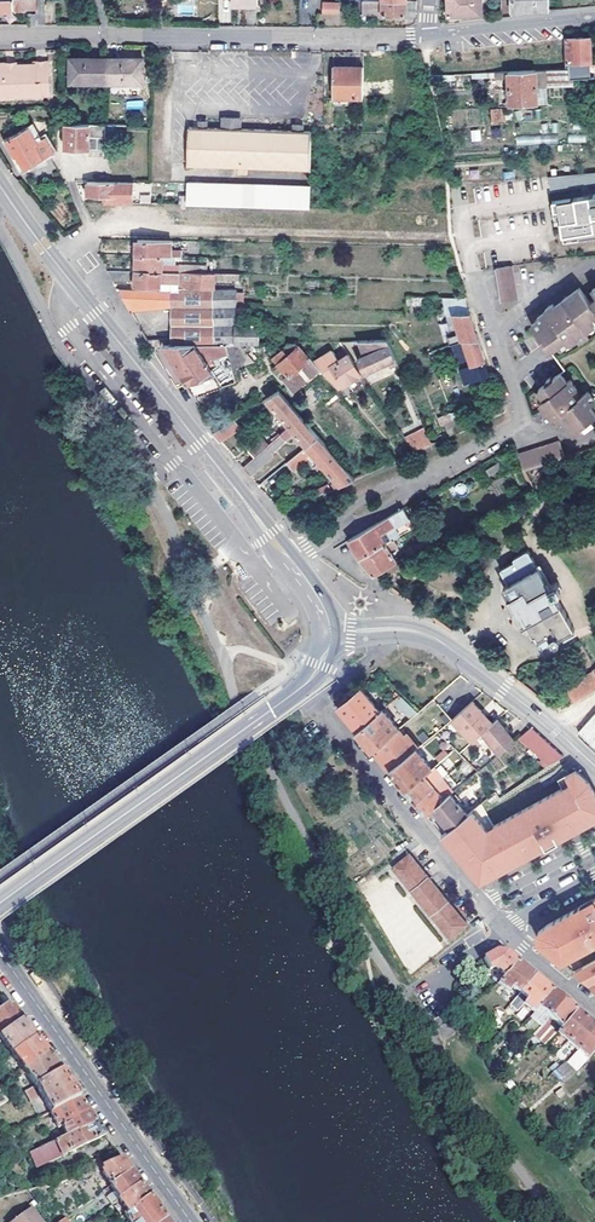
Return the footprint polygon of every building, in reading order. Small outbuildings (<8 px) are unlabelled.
[(37,24),(46,24),(45,0),(0,0),(0,10),(36,8),(36,12),(37,24)] [(382,13),(405,13),(405,14),(417,15),(418,0),(382,0),(382,13)] [(448,16),(481,15),(481,0),(447,0),(448,16)] [(512,10),(549,9),(549,0),(511,0),(512,10)] [(339,3),(318,3),(318,13),(339,14),(339,3)] [(569,77),(572,77),(589,76),(589,61),(590,61),(589,36),(564,36),(565,65),(568,64),(568,67),(569,77)] [(106,82),(106,58),(70,58),(70,81),(106,82)] [(106,58),(106,82),(142,82),(143,58),(106,58)] [(6,64),(0,65),(0,99),(6,99),(9,94),(18,94),(18,96),(50,95),(48,63),(34,63),(34,65),(17,66),(17,68),(9,69),(6,64)] [(333,97),(363,97),(363,67),(333,66),(333,97)] [(569,77),(568,67),(559,68),(559,76),(535,77),(535,69),(508,71),(508,77),(509,88),(546,85),(572,84),(572,77),(569,77)] [(559,68),(535,69),(535,77),(559,76),(559,68)] [(546,85),(509,88),(510,105),(548,102),(546,85)] [(491,123),(503,123),(502,108),(490,109),(491,123)] [(222,119),(222,129),(238,130),(238,119),(222,119)] [(7,141),(15,156),(17,155),(24,168),(53,151),(38,124),(7,141)] [(105,125),(67,124),(66,148),(110,149),(111,138),(107,138),(107,125),(105,125)] [(213,169),(224,169),(309,171),(310,132),(301,131),(292,131),(238,130),(222,129),(204,129),(204,125),(199,125),(198,128),(187,128),(186,168),(192,168),(192,178),(213,178),(213,169)] [(471,130),(471,141),(481,141),(480,129),(471,130)] [(223,179),(224,169),(213,169),(213,178),(223,179)] [(548,188),(594,184),(594,173),(548,177),(548,188)] [(104,197),(104,203),(129,204),(129,197),(129,183),(85,183),(85,196),(104,197)] [(185,205),(308,209),(308,187),(186,183),(186,184),(185,205)] [(551,192),(553,213),(558,212),(559,226),(560,226),(561,237),(594,232),(594,187),(551,192)] [(160,256),(160,245),(160,240),(145,240),(137,239),(136,254),(160,256)] [(188,241),(188,253),(201,254),(201,241),(188,241)] [(168,246),(160,245),(160,256),(163,255),(182,256),(182,252),(169,252),(168,246)] [(160,256),(136,254),(136,270),(148,270),(148,272),(200,273),(200,265),(176,264),(175,266),(162,266),(163,255),(160,256)] [(492,268),(497,300),(513,298),(507,265),(492,268)] [(112,280),(128,281),(128,270),(107,269),(112,280)] [(148,270),(136,270),(136,285),(161,286),(161,282),(180,282),(181,287),(216,289),(216,273),(200,273),(148,272),(148,270)] [(161,289),(174,290),(181,290),(181,287),(180,282),(161,282),(161,286),(161,289)] [(236,306),(237,292),(237,289),(216,289),(181,287),(181,290),(174,290),(174,306),(173,345),(196,344),(227,344),(236,344),(236,306)] [(588,302),(577,287),(552,306),(551,303),(544,309),(545,311),(536,317),(537,319),(530,324),(549,350),(557,345),(559,348),(569,342),(570,343),(578,338),(580,341),(590,333),(587,330),(594,324),(590,318),(594,315),(594,296),(588,302)] [(160,306),(161,289),(120,288),(125,301),(128,306),(160,306)] [(174,290),(161,289),(160,306),(174,306),(174,290)] [(407,307),(421,308),(422,296),(408,295),(407,307)] [(463,339),(478,339),(474,327),(469,313),(454,313),(463,339)] [(478,339),(463,339),(471,363),(485,359),(481,347),(478,339)] [(253,362),(250,343),(236,344),(227,344),(232,366),(253,362)] [(288,343),(282,348),(287,353),(297,346),(295,343),(288,343)] [(206,361),(196,344),(173,345),(164,345),(178,368),(195,396),(219,387),(217,381),(214,375),(206,361)] [(360,349),(354,352),(357,358),(355,359),(361,372),(391,359),(385,345),(363,355),(360,349)] [(293,391),(318,370),(297,346),(287,353),(282,348),(272,356),(278,364),(281,367),(287,375),(283,379),(293,391)] [(332,351),(329,351),(313,360),(336,387),(359,373),(348,354),(338,360),(332,351)] [(274,373),(281,367),(278,364),(271,369),(274,373)] [(320,372),(318,370),(293,391),(295,393),(320,372)] [(577,387),(570,378),(567,380),(560,370),(536,387),(545,399),(540,401),(547,410),(546,412),(545,414),(546,416),(548,418),(550,419),(552,419),(556,416),(562,425),(565,423),(575,436),(585,429),(583,426),(594,417),(594,412),(589,404),(594,400),(594,398),(588,390),(577,398),(572,391),(577,387)] [(290,425),(300,415),(279,390),(277,391),(267,398),(290,425)] [(458,409),(451,412),(458,431),(465,428),(458,409)] [(458,431),(451,412),(442,416),(450,435),(458,431)] [(300,415),(290,425),(295,431),(307,444),(317,435),(300,415)] [(235,418),(213,433),(221,441),(241,428),(235,418)] [(286,439),(295,431),(290,425),(281,433),(286,439)] [(433,442),(426,428),(407,436),(414,450),(433,442)] [(268,444),(254,457),(243,467),(250,475),(273,455),(271,452),(286,439),(281,433),(268,444)] [(325,465),(337,457),(317,435),(307,444),(289,460),(294,467),(308,455),(313,451),(319,459),(316,462),(321,468),(325,465)] [(254,457),(268,444),(263,437),(248,449),(254,457)] [(524,469),(525,470),(563,458),(557,442),(520,455),(524,469)] [(315,463),(316,462),(319,459),(313,451),(308,455),(315,463)] [(337,457),(325,465),(341,485),(355,479),(337,457)] [(489,477),(501,470),(497,464),(485,470),(489,477)] [(315,497),(332,490),(328,482),(312,489),(315,497)] [(359,557),(394,537),(414,526),(404,509),(349,539),(359,557)] [(441,536),(438,530),(405,549),(408,555),(441,536)] [(394,537),(359,557),(360,558),(374,574),(397,561),(389,548),(397,544),(394,537)] [(513,607),(508,610),(512,617),(517,615),(522,624),(525,623),(533,636),(536,636),(543,647),(552,642),(554,645),(561,641),(559,638),(574,629),(555,596),(560,593),(561,588),(558,582),(554,582),(549,584),(538,566),(536,567),(526,549),(512,557),(514,561),(500,569),(508,584),(503,586),(509,597),(507,597),(513,607)] [(585,677),(593,691),(594,690),(594,671),(585,677)] [(347,700),(339,706),(337,708),(346,719),(357,731),(380,712),(361,688),(347,700)] [(339,706),(347,700),(338,689),(330,696),(339,706)] [(411,719),(418,713),(401,696),(394,701),(411,719)] [(478,713),(483,709),(473,699),(446,725),(466,747),(477,736),(490,725),(478,713)] [(494,721),(483,709),(478,713),(490,725),(494,721)] [(372,750),(398,729),(383,710),(380,712),(357,731),(365,741),(372,750)] [(579,732),(594,746),(594,747),(594,715),(579,732)] [(490,725),(477,736),(496,756),(498,754),(518,738),(498,717),(494,721),(490,725)] [(533,751),(546,739),(532,727),(518,738),(533,751)] [(389,771),(415,750),(398,729),(372,750),(382,762),(389,771)] [(548,742),(546,739),(533,751),(536,754),(548,742)] [(548,742),(536,754),(548,765),(563,755),(548,742)] [(405,790),(432,768),(417,749),(415,750),(389,771),(399,783),(405,790)] [(415,802),(443,778),(445,777),(435,765),(432,768),(405,790),(409,796),(415,802)] [(441,834),(449,844),(465,863),(479,881),(544,846),(544,844),(555,838),(556,840),(594,817),(594,791),(591,780),(576,767),(560,777),(566,785),(496,822),(480,803),(466,814),(449,827),(441,834)] [(443,778),(415,802),(420,808),(425,814),(432,809),(450,794),(454,791),(443,778)] [(449,827),(466,814),(450,794),(432,809),(442,821),(444,820),(449,827)] [(449,938),(466,924),(409,853),(391,868),(449,938)] [(538,940),(552,951),(561,959),(562,960),(590,984),(594,988),(594,898),(566,914),(549,924),(538,932),(538,940)] [(505,976),(517,962),(505,953),(496,951),(494,953),(483,960),(490,972),(496,968),(505,976)] [(516,998),(534,976),(524,968),(517,962),(505,976),(498,983),(516,998)] [(487,974),(498,983),(505,976),(496,968),(490,972),(487,974)] [(533,1013),(551,991),(541,982),(534,976),(516,998),(511,1004),(519,1010),(524,1005),(533,1013)] [(551,991),(533,1013),(529,1018),(536,1022),(543,1015),(548,1019),(563,1001),(556,995),(551,991)] [(23,1020),(21,1016),(10,1001),(0,1009),(0,1037),(23,1020)] [(563,1001),(548,1019),(560,1029),(575,1010),(569,1005),(563,1001)] [(575,1010),(560,1029),(557,1032),(568,1041),(585,1019),(581,1015),(575,1010)] [(568,1041),(577,1049),(594,1028),(594,1027),(590,1023),(585,1019),(568,1041)] [(13,1057),(37,1039),(34,1035),(23,1020),(0,1037),(0,1038),(10,1052),(1,1058),(5,1062),(13,1057)] [(577,1049),(574,1052),(585,1060),(594,1050),(594,1049),(594,1028),(577,1049)] [(13,1075),(17,1080),(49,1056),(46,1052),(37,1039),(13,1057),(22,1069),(13,1075)] [(585,1060),(574,1052),(533,1096),(542,1105),(585,1060)] [(35,1087),(61,1073),(58,1070),(49,1056),(17,1080),(20,1086),(29,1079),(35,1087)] [(61,1073),(35,1087),(45,1102),(51,1112),(79,1098),(71,1087),(61,1073)] [(35,1087),(25,1093),(34,1108),(45,1102),(35,1087)] [(63,1125),(68,1136),(96,1122),(88,1112),(79,1098),(51,1112),(59,1128),(63,1125)] [(56,1141),(61,1155),(62,1156),(105,1135),(96,1122),(68,1136),(56,1141)] [(31,1153),(37,1166),(61,1155),(56,1141),(31,1153)] [(123,1162),(121,1159),(102,1167),(104,1171),(102,1173),(111,1185),(130,1171),(123,1162)] [(87,1165),(90,1172),(102,1167),(99,1160),(87,1165)] [(110,1186),(119,1200),(140,1185),(137,1182),(130,1171),(111,1185),(110,1186)] [(119,1200),(128,1213),(149,1198),(147,1195),(140,1185),(119,1200)] [(124,1216),(128,1221),(163,1221),(165,1221),(158,1210),(149,1198),(128,1213),(124,1216)] [(30,1210),(15,1221),(39,1221),(30,1210)]
